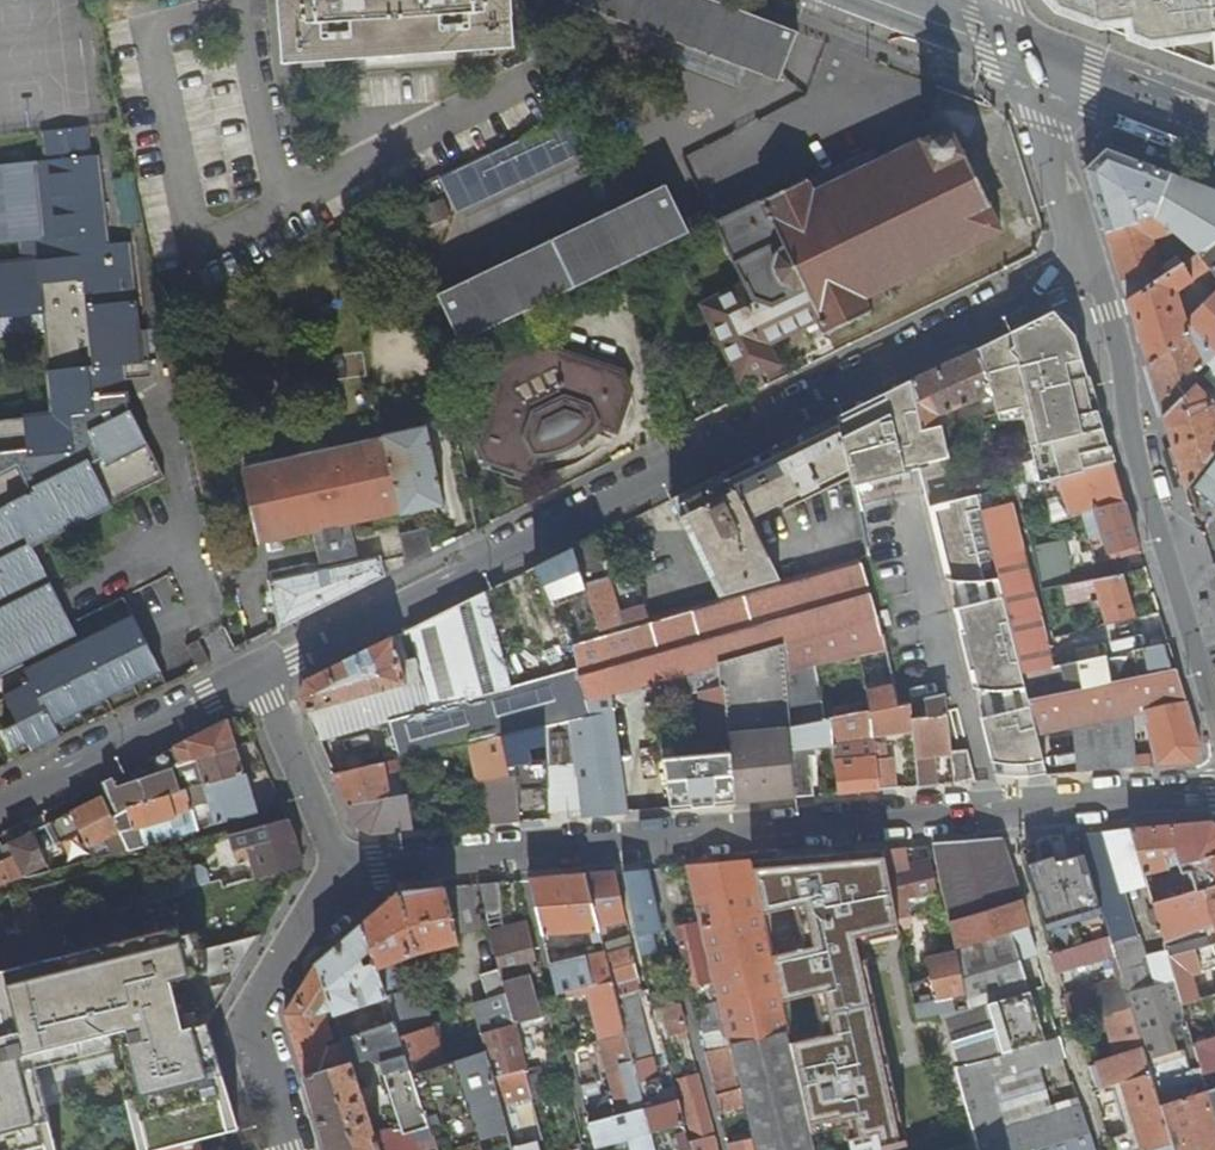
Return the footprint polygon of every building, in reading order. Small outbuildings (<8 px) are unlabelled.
[(452,0),(281,0),(286,65),(463,51),(452,0)] [(463,51),(517,47),(513,0),(452,0),(463,51)] [(713,0),(570,0),(781,81),(798,32),(713,0)] [(1060,1),(1102,15),(1132,12),(1135,28),(1153,35),(1173,34),(1214,27),(1214,0),(1059,0),(1060,1)] [(562,119),(443,179),(460,214),(591,152),(573,113),(562,119)] [(744,284),(771,342),(820,318),(830,337),(833,335),(831,332),(868,314),(870,317),(873,316),(872,313),(874,312),(873,308),(870,310),(865,300),(868,298),(866,295),(890,284),(891,287),(895,285),(894,282),(916,271),(918,273),(922,271),(921,269),(944,258),(945,260),(948,259),(947,256),(970,245),(972,247),(974,246),(977,244),(976,242),(999,230),(1001,233),(1005,231),(1004,228),(1007,227),(1005,224),(1002,226),(992,205),(998,202),(997,199),(993,200),(970,152),(973,151),(971,147),(965,150),(954,127),(941,134),(939,132),(936,133),(937,135),(929,140),(927,137),(920,140),(921,143),(898,155),(897,152),(893,153),(895,156),(872,168),(870,165),(867,166),(868,170),(844,182),(842,178),(839,180),(841,183),(818,194),(816,192),(813,193),(808,182),(811,181),(809,178),(806,179),(805,177),(802,178),(804,181),(766,199),(765,196),(762,198),(763,200),(717,222),(744,284)] [(1,753),(9,750),(10,752),(15,750),(20,760),(168,685),(126,597),(73,623),(61,629),(47,603),(60,596),(33,545),(166,478),(132,411),(126,414),(121,406),(121,397),(129,396),(124,357),(135,356),(136,366),(151,364),(147,333),(139,334),(129,245),(108,248),(105,220),(108,219),(105,192),(93,194),(89,159),(85,128),(44,133),(47,162),(36,163),(40,197),(17,201),(19,224),(42,221),(44,239),(21,242),(23,262),(0,265),(0,335),(49,329),(59,417),(0,423),(0,751),(1,753)] [(1089,168),(1108,230),(1147,218),(1156,215),(1172,173),(1155,166),(1109,149),(1089,168)] [(101,158),(89,159),(93,194),(105,192),(101,158)] [(1172,173),(1156,215),(1156,216),(1200,254),(1214,245),(1214,189),(1172,173)] [(118,212),(135,210),(131,177),(115,179),(118,212)] [(669,187),(439,297),(462,343),(692,233),(669,187)] [(1147,218),(1108,230),(1120,270),(1130,300),(1160,281),(1156,268),(1161,267),(1147,218)] [(1200,254),(1214,272),(1214,245),(1200,254)] [(1200,254),(1185,264),(1160,281),(1130,300),(1165,418),(1195,387),(1188,381),(1209,362),(1196,337),(1199,334),(1214,350),(1214,297),(1185,328),(1181,315),(1187,312),(1185,306),(1179,308),(1172,287),(1186,286),(1205,273),(1214,285),(1214,272),(1200,254)] [(1156,268),(1160,281),(1185,264),(1181,257),(1168,265),(1161,267),(1156,268)] [(771,342),(744,284),(705,304),(741,382),(746,380),(753,396),(769,387),(762,372),(780,363),(771,342)] [(1055,310),(980,347),(998,412),(1026,405),(1026,407),(1024,409),(1042,479),(1048,478),(1116,460),(1095,390),(1073,317),(1055,310)] [(1209,362),(1214,357),(1214,350),(1199,334),(1196,337),(1209,362)] [(488,464),(536,479),(542,457),(547,458),(554,457),(560,455),(566,453),(573,451),(579,447),(585,444),(591,439),(596,435),(600,431),(604,426),(621,432),(635,389),(627,372),(561,350),(556,341),(543,337),(502,358),(498,370),(501,380),(479,443),(488,464)] [(980,347),(913,380),(924,429),(944,425),(942,413),(981,398),(985,415),(998,412),(980,347)] [(445,363),(451,389),(474,385),(469,359),(445,363)] [(1207,376),(1214,383),(1214,367),(1207,376)] [(913,380),(837,417),(850,469),(855,489),(873,484),(880,478),(902,472),(903,475),(914,472),(913,467),(923,464),(934,508),(942,506),(946,521),(938,523),(948,561),(951,561),(956,581),(972,582),(996,580),(1001,595),(960,607),(966,630),(963,632),(972,668),(976,667),(965,615),(1007,606),(994,556),(984,513),(979,495),(975,496),(973,487),(963,489),(954,454),(951,454),(944,425),(924,429),(913,380)] [(1165,418),(1187,490),(1214,454),(1214,403),(1197,386),(1195,387),(1165,418)] [(132,411),(129,396),(121,397),(121,406),(126,414),(132,411)] [(744,462),(674,497),(720,596),(780,580),(753,518),(802,493),(805,497),(822,488),(820,484),(850,469),(837,417),(799,435),(800,438),(746,464),(744,462)] [(262,546),(314,533),(352,526),(452,505),(434,424),(388,434),(384,437),(332,448),(330,446),(326,443),(321,442),(315,441),(310,443),(306,446),(303,450),(301,455),(245,467),(262,546)] [(799,435),(744,462),(746,464),(800,438),(799,435)] [(1128,498),(1116,460),(1048,478),(1053,496),(1067,492),(1073,515),(1084,512),(1098,509),(1098,507),(1128,498)] [(553,484),(557,493),(571,486),(566,477),(553,484)] [(1141,543),(1128,498),(1098,507),(1098,509),(1084,512),(1091,537),(1105,533),(1111,552),(1141,543)] [(942,506),(934,508),(938,523),(946,521),(942,506)] [(1012,506),(984,513),(994,556),(1024,549),(1012,506)] [(314,533),(321,570),(361,561),(352,526),(314,533)] [(401,534),(407,566),(435,552),(430,528),(401,534)] [(597,537),(538,566),(554,598),(568,593),(569,595),(588,589),(589,593),(570,598),(580,630),(575,631),(576,638),(650,616),(637,568),(609,577),(597,537)] [(1032,545),(1032,546),(1043,588),(1057,586),(1044,542),(1032,545)] [(994,556),(1007,606),(1024,671),(1054,664),(1024,549),(994,556)] [(270,581),(281,631),(388,577),(383,556),(361,561),(321,570),(270,581)] [(573,639),(579,668),(589,700),(610,694),(719,662),(863,622),(878,618),(860,557),(780,580),(720,596),(650,616),(576,638),(573,639)] [(1138,615),(1125,571),(1065,584),(1069,600),(1072,602),(1101,595),(1105,609),(1091,613),(1093,626),(1138,615)] [(398,649),(394,637),(309,680),(303,697),(322,741),(391,721),(391,720),(513,686),(487,591),(414,627),(417,661),(412,662),(413,669),(410,670),(405,672),(398,649)] [(512,673),(530,668),(528,661),(527,655),(520,632),(510,591),(492,596),(512,673)] [(61,629),(73,623),(60,596),(47,603),(61,629)] [(995,771),(1028,776),(1049,773),(1039,731),(1024,671),(1007,606),(965,615),(976,667),(981,688),(1007,690),(1012,708),(983,716),(991,741),(994,759),(992,760),(995,771)] [(863,622),(719,662),(722,673),(723,686),(726,686),(737,801),(797,795),(792,726),(829,718),(819,665),(861,656),(871,653),(863,622)] [(554,623),(538,627),(544,650),(560,646),(554,623)] [(538,627),(520,632),(527,655),(544,650),(538,627)] [(1180,666),(1171,639),(1136,647),(1141,674),(1180,666)] [(188,647),(199,669),(211,663),(199,641),(188,647)] [(404,648),(398,649),(405,672),(410,670),(404,648)] [(1122,658),(1120,651),(1063,663),(1070,689),(1112,680),(1109,664),(1115,663),(1116,660),(1122,658)] [(528,661),(530,668),(538,666),(537,658),(528,661)] [(1063,663),(1054,664),(1024,671),(1039,731),(1086,721),(1119,713),(1146,708),(1157,764),(1196,760),(1203,744),(1180,666),(1141,674),(1112,680),(1070,689),(1063,663)] [(391,720),(391,721),(402,757),(504,735),(549,724),(549,726),(614,711),(610,694),(589,700),(579,668),(513,686),(391,720)] [(899,702),(895,678),(868,684),(872,703),(873,709),(900,704),(899,702)] [(726,686),(723,686),(702,691),(705,741),(722,740),(723,752),(680,756),(677,740),(683,733),(679,703),(697,700),(696,692),(656,701),(673,807),(737,801),(726,686)] [(952,750),(947,693),(912,700),(915,728),(920,785),(940,783),(937,751),(952,750)] [(875,733),(915,728),(912,700),(899,702),(900,704),(873,709),(875,733)] [(840,792),(881,788),(876,742),(875,733),(873,709),(832,718),(835,743),(840,792)] [(614,711),(549,726),(550,746),(552,811),(583,808),(583,815),(629,811),(614,711)] [(1091,770),(1124,767),(1119,713),(1086,721),(1091,770)] [(797,795),(816,794),(814,755),(820,754),(820,745),(835,743),(832,718),(829,718),(792,726),(797,795)] [(196,736),(116,776),(120,785),(198,760),(198,759),(238,746),(230,719),(196,736)] [(402,757),(335,773),(349,804),(392,796),(388,771),(419,764),(422,779),(476,767),(479,781),(480,781),(484,780),(512,776),(510,766),(504,735),(402,757)] [(881,788),(896,787),(893,755),(887,756),(886,741),(876,742),(881,788)] [(116,776),(108,780),(117,801),(122,811),(131,807),(181,791),(177,777),(204,769),(208,783),(246,772),(238,746),(198,759),(198,760),(120,785),(116,776)] [(535,762),(510,766),(512,776),(519,775),(523,813),(552,811),(550,746),(534,748),(535,762)] [(952,750),(955,781),(977,775),(969,749),(952,750)] [(259,812),(246,772),(208,783),(213,799),(220,822),(240,816),(259,812)] [(490,823),(524,820),(523,813),(519,775),(512,776),(484,780),(490,823)] [(195,787),(188,789),(190,796),(197,793),(195,787)] [(115,815),(131,848),(147,844),(142,826),(172,817),(174,822),(179,821),(181,826),(198,821),(193,805),(190,796),(188,789),(181,791),(131,807),(122,811),(115,815)] [(392,796),(349,804),(356,823),(372,833),(416,829),(410,793),(392,796)] [(108,836),(116,852),(131,848),(115,815),(122,811),(117,801),(111,805),(106,795),(59,819),(76,852),(108,836)] [(202,829),(220,822),(213,799),(193,805),(198,821),(200,829),(202,829)] [(299,839),(290,818),(231,834),(237,857),(253,853),(259,876),(260,877),(305,864),(306,864),(299,839)] [(1133,826),(1146,873),(1170,866),(1168,856),(1172,855),(1175,864),(1181,863),(1184,871),(1192,869),(1198,888),(1214,883),(1214,820),(1214,819),(1133,826)] [(1108,828),(1082,831),(1112,935),(1129,991),(1176,977),(1169,954),(1168,950),(1147,957),(1139,936),(1108,828)] [(28,876),(27,873),(49,863),(34,830),(11,842),(17,853),(11,856),(0,861),(0,884),(28,876)] [(1039,834),(1018,836),(1035,895),(1052,890),(1051,886),(1046,869),(1041,849),(1039,834)] [(1000,838),(936,844),(958,946),(1027,925),(1000,838)] [(6,844),(11,856),(17,853),(11,842),(6,844)] [(204,867),(198,843),(184,847),(191,870),(204,867)] [(908,846),(886,848),(900,918),(943,909),(934,865),(912,869),(909,847),(908,846)] [(900,918),(886,848),(794,856),(794,858),(754,861),(784,1000),(814,994),(823,1037),(794,1043),(814,1132),(848,1124),(850,1133),(882,1126),(883,1129),(908,1123),(864,937),(902,930),(900,918)] [(1046,869),(1051,886),(1092,875),(1086,857),(1046,869)] [(687,865),(701,920),(711,964),(720,1000),(724,1017),(731,1044),(745,1105),(756,1149),(818,1149),(814,1132),(794,1043),(784,1000),(754,861),(753,859),(687,865)] [(647,868),(623,870),(642,954),(658,949),(655,933),(663,930),(647,868)] [(617,870),(588,873),(600,926),(628,919),(617,870)] [(588,873),(531,878),(545,933),(591,929),(594,943),(604,941),(600,926),(588,873)] [(1092,878),(1052,890),(1057,909),(1097,898),(1092,878)] [(500,881),(482,883),(489,910),(501,908),(503,916),(508,915),(500,881)] [(1198,888),(1155,902),(1166,941),(1214,922),(1214,923),(1214,883),(1198,888)] [(365,922),(423,1099),(431,1124),(440,1149),(516,1149),(497,1076),(490,1050),(449,1062),(437,1023),(429,995),(417,986),(407,990),(398,960),(462,942),(447,886),(401,890),(365,922)] [(711,964),(701,920),(678,926),(688,969),(711,964)] [(307,1075),(331,1149),(440,1149),(431,1124),(423,1099),(365,922),(319,962),(337,1017),(338,1016),(346,1041),(353,1061),(307,1075)] [(0,1020),(0,1149),(52,1149),(50,1143),(58,1141),(39,1067),(117,1047),(144,1149),(158,1149),(185,1143),(199,1139),(202,1149),(236,1141),(233,1130),(243,1128),(210,1023),(264,932),(206,946),(201,927),(183,931),(181,923),(154,929),(157,938),(127,945),(125,937),(79,948),(81,957),(48,966),(46,957),(24,963),(26,971),(0,978),(0,1002),(4,1019),(0,1020)] [(494,934),(503,970),(517,1022),(519,1022),(541,1015),(533,986),(523,989),(519,975),(530,972),(541,969),(533,935),(530,924),(495,933),(494,934)] [(958,946),(959,951),(971,1007),(1033,989),(1026,964),(1024,965),(1022,958),(1036,954),(1027,925),(958,946)] [(157,938),(154,929),(125,937),(127,945),(157,938)] [(1112,935),(1075,946),(1080,965),(1112,956),(1118,977),(1094,984),(1097,996),(1102,1012),(1107,1011),(1133,1003),(1129,991),(1112,935)] [(1169,954),(1176,977),(1214,965),(1214,948),(1213,940),(1169,954)] [(608,953),(615,979),(619,996),(638,991),(644,989),(633,946),(608,953)] [(1075,946),(1057,951),(1063,970),(1080,965),(1075,946)] [(81,957),(79,948),(46,957),(48,966),(81,957)] [(938,997),(917,1001),(920,1016),(942,1012),(971,1007),(959,951),(929,957),(934,977),(938,997)] [(1063,970),(1057,951),(1051,953),(1057,972),(1063,970)] [(553,965),(559,992),(615,979),(608,953),(608,952),(606,953),(553,965)] [(337,1017),(319,962),(288,1012),(307,1075),(353,1061),(346,1041),(330,1046),(326,1033),(333,1031),(329,1019),(337,1017)] [(24,963),(0,969),(0,978),(26,971),(24,963)] [(475,1002),(477,1011),(484,1032),(485,1032),(517,1022),(503,970),(484,974),(491,998),(475,1002)] [(533,986),(530,972),(519,975),(523,989),(533,986)] [(934,977),(913,981),(917,1001),(938,997),(934,977)] [(1129,991),(1133,1003),(1153,1069),(1175,1143),(1176,1145),(1177,1149),(1214,1149),(1214,1086),(1209,1088),(1203,1065),(1196,1041),(1184,1004),(1176,977),(1129,991)] [(615,979),(559,992),(564,1011),(585,1007),(582,993),(590,991),(615,1089),(607,1091),(609,1097),(605,1098),(600,1107),(603,1118),(647,1107),(619,996),(615,979)] [(971,1007),(942,1012),(943,1015),(957,1063),(986,1055),(994,1053),(1012,1048),(1048,1038),(1033,989),(971,1007)] [(638,991),(619,996),(647,1107),(652,1131),(687,1123),(677,1088),(664,1091),(638,991)] [(672,992),(653,998),(656,1008),(675,1003),(672,992)] [(1184,1004),(1196,1041),(1214,1035),(1214,994),(1184,1004)] [(1097,996),(1073,1003),(1078,1020),(1102,1012),(1097,996)] [(724,1017),(720,1000),(697,1005),(701,1023),(702,1023),(724,1017)] [(1078,1020),(1073,1003),(1068,1005),(1073,1021),(1078,1020)] [(1153,1069),(1133,1003),(1107,1011),(1118,1053),(1093,1062),(1101,1087),(1153,1069)] [(681,1005),(661,1008),(665,1042),(686,1039),(681,1005)] [(477,1011),(437,1023),(449,1062),(490,1050),(485,1032),(484,1032),(477,1011)] [(724,1017),(702,1023),(707,1050),(731,1044),(724,1017)] [(485,1032),(490,1050),(497,1076),(527,1069),(529,1069),(519,1022),(517,1022),(485,1032)] [(1061,1034),(1048,1038),(1012,1048),(1017,1065),(1018,1068),(1040,1061),(1065,1054),(1061,1034)] [(1196,1041),(1203,1065),(1214,1061),(1214,1058),(1213,1052),(1214,1052),(1214,1035),(1196,1041)] [(722,1111),(745,1105),(731,1044),(707,1050),(722,1111)] [(1017,1065),(1012,1048),(994,1053),(999,1070),(1017,1065)] [(994,1053),(986,1055),(1007,1126),(1060,1111),(1052,1105),(1053,1104),(1040,1061),(1018,1068),(1017,1065),(999,1070),(994,1053)] [(1035,1148),(1091,1131),(1083,1104),(1060,1111),(1007,1126),(986,1055),(957,1063),(962,1081),(981,1149),(1028,1149),(1035,1148)] [(497,1076),(516,1149),(541,1149),(539,1142),(545,1140),(527,1069),(497,1076)] [(1153,1069),(1101,1087),(1099,1088),(1118,1149),(1152,1149),(1175,1143),(1153,1069)] [(714,1131),(700,1074),(679,1080),(694,1136),(714,1131)] [(1052,1105),(1060,1111),(1083,1104),(1080,1096),(1053,1104),(1052,1105)] [(603,1118),(591,1121),(597,1147),(634,1137),(653,1132),(652,1131),(647,1107),(603,1118)] [(854,1149),(888,1149),(883,1129),(882,1126),(850,1133),(854,1149)] [(1035,1148),(1036,1149),(1097,1149),(1091,1131),(1035,1148)] [(634,1149),(657,1149),(653,1132),(634,1137),(636,1145),(633,1146),(634,1149)] [(692,1141),(694,1149),(719,1149),(715,1134),(692,1141)] [(749,1138),(731,1142),(733,1149),(752,1149),(749,1138)] [(58,1141),(50,1143),(52,1149),(61,1149),(58,1141)]
